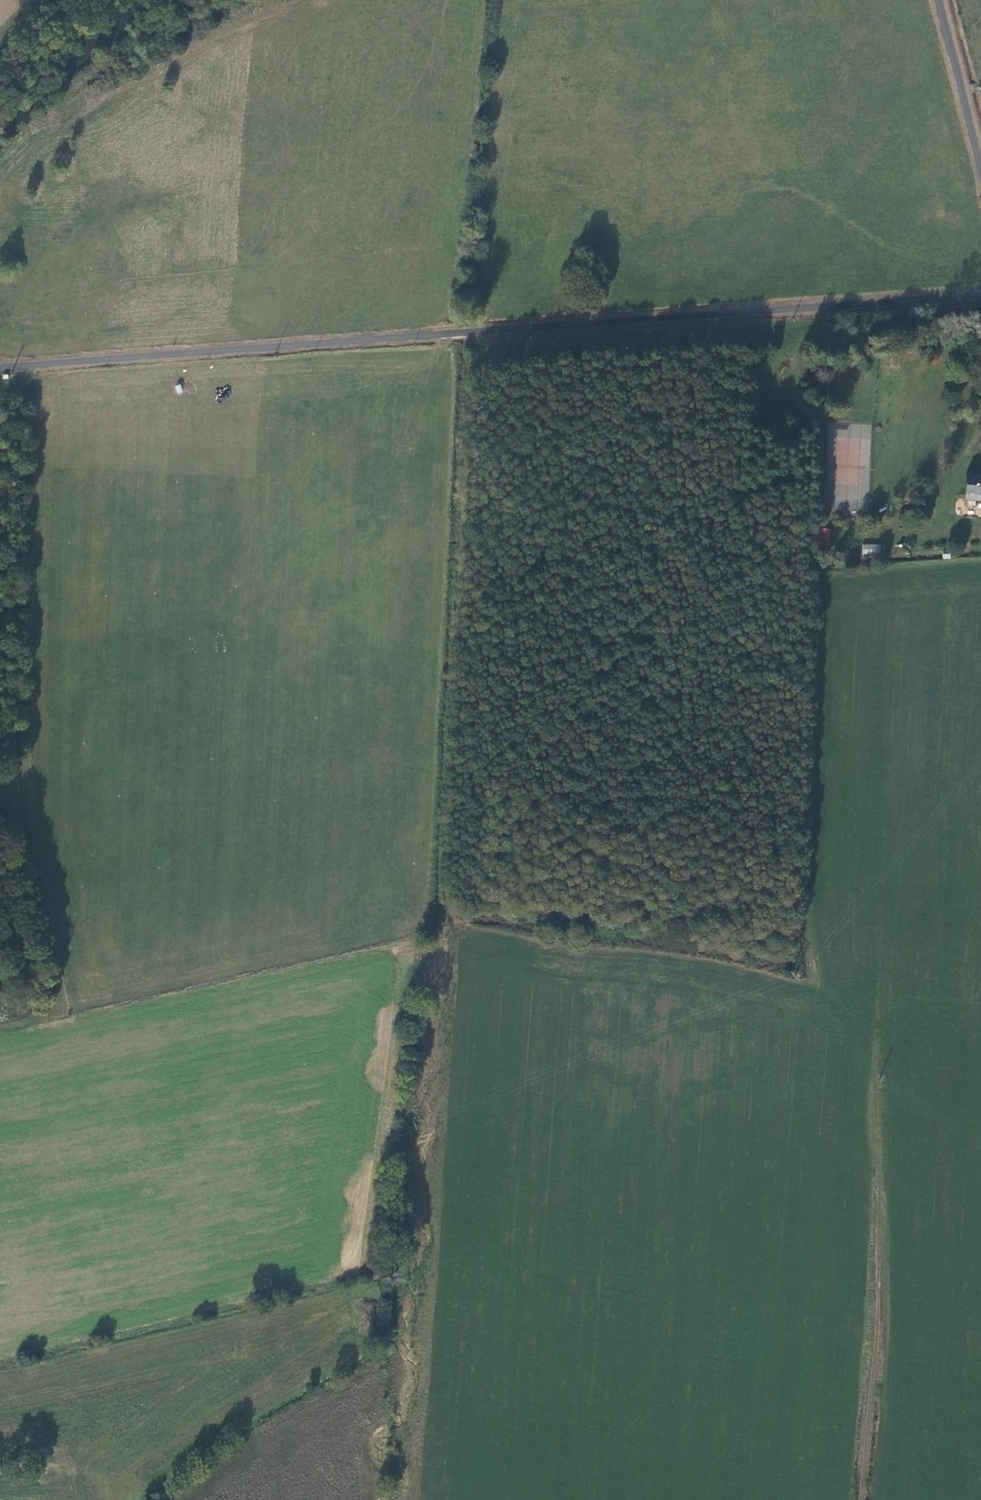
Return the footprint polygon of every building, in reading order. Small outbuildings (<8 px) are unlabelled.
[(970,470),(968,490),(980,491),(980,471),(970,470)] [(978,497),(980,497),(980,491),(968,490),(967,503),(978,505),(978,497)] [(829,545),(830,528),(820,527),(819,544),(829,545)] [(883,545),(863,543),(862,556),(882,558),(883,545)]
